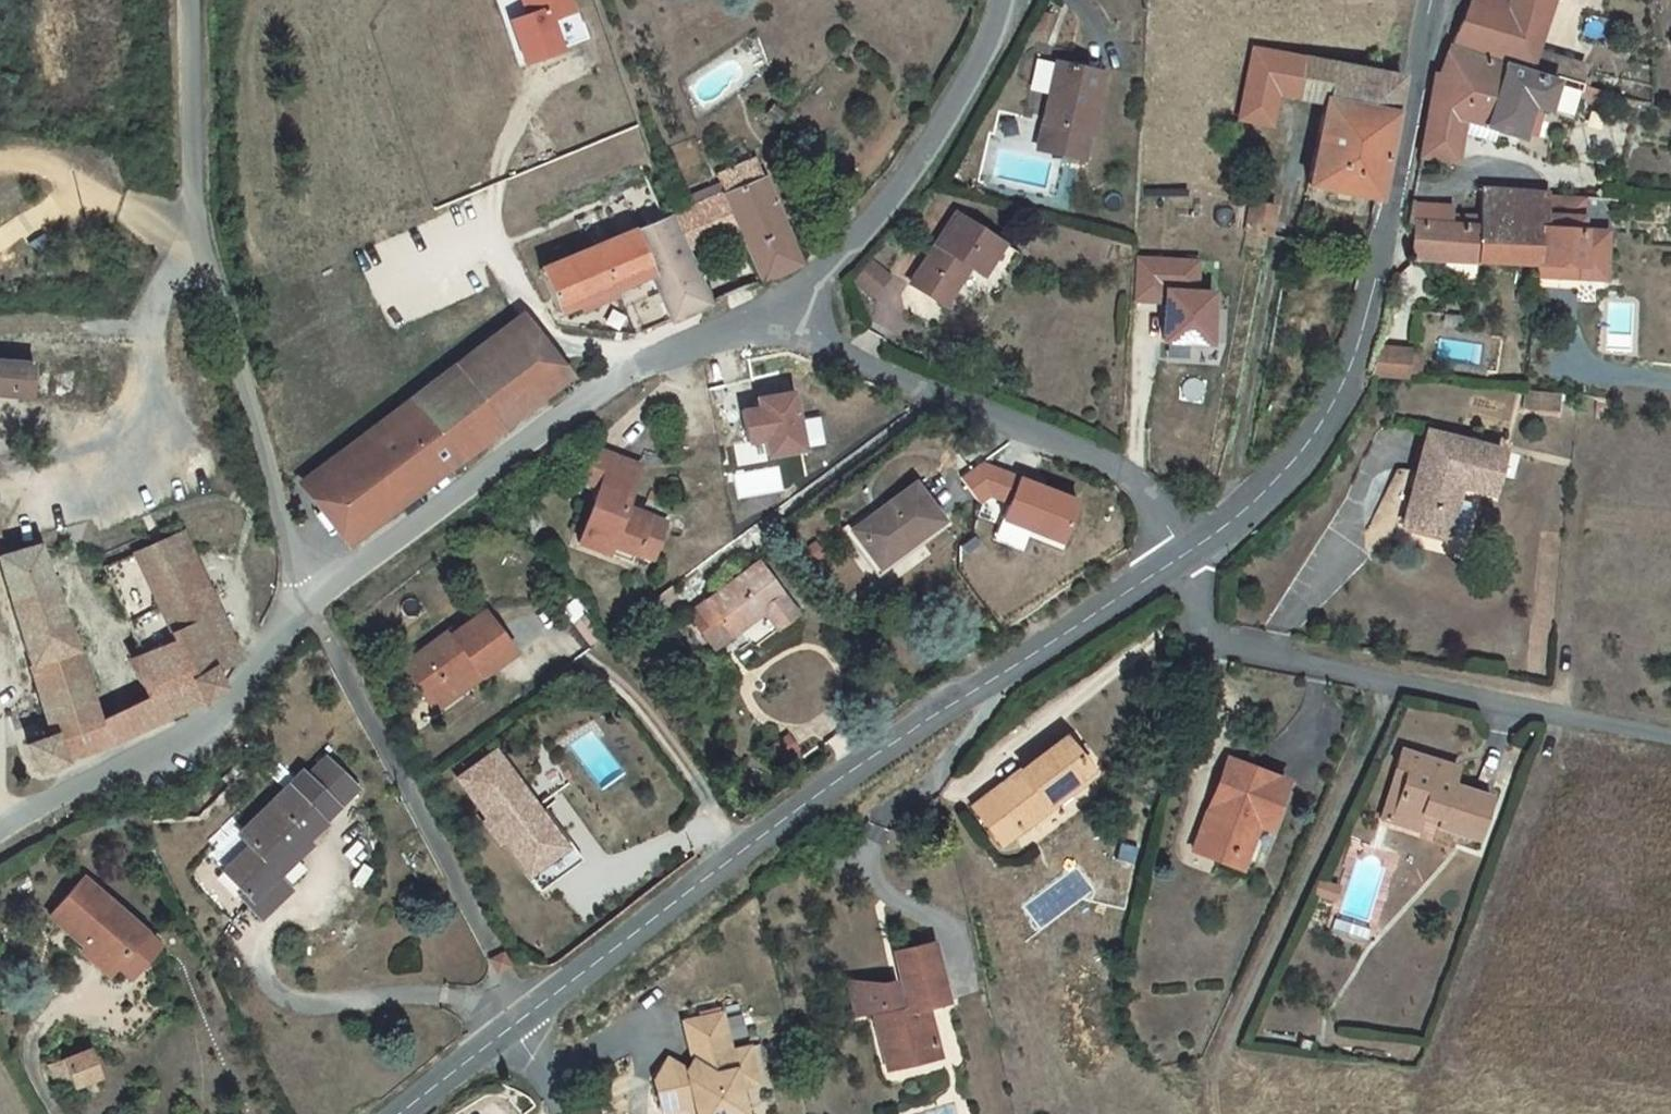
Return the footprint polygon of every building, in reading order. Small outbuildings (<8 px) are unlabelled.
[(523,63),(559,50),(548,19),(571,11),(567,0),(521,0),(525,12),(508,19),(523,63)] [(1528,68),(1533,53),(1551,0),(1469,0),(1468,3),(1466,4),(1450,42),(1528,68)] [(1650,17),(1662,17),(1660,0),(1649,0),(1650,17)] [(1038,11),(1035,26),(1050,28),(1053,13),(1038,11)] [(1480,138),(1503,64),(1448,47),(1439,69),(1435,69),(1421,139),(1417,158),(1454,164),(1459,132),(1480,138)] [(1253,49),(1239,120),(1269,126),(1276,94),(1296,98),(1303,59),(1253,49)] [(1533,53),(1528,68),(1528,71),(1559,80),(1560,80),(1579,85),(1580,79),(1584,68),(1533,53)] [(1331,64),(1303,59),(1296,98),(1323,103),(1331,64)] [(1401,78),(1331,64),(1323,103),(1307,187),(1376,200),(1401,78)] [(1587,87),(1579,85),(1560,80),(1559,80),(1528,71),(1503,64),(1480,138),(1488,141),(1491,132),(1518,139),(1529,107),(1569,118),(1575,99),(1593,105),(1597,91),(1587,87)] [(1055,65),(1036,151),(1081,161),(1095,98),(1100,75),(1055,65)] [(1100,75),(1095,98),(1101,98),(1106,76),(1100,75)] [(1579,85),(1587,87),(1589,81),(1580,79),(1579,85)] [(722,194),(736,226),(758,283),(798,265),(795,258),(754,159),(715,177),(722,194)] [(1536,229),(1544,229),(1547,196),(1479,191),(1477,218),(1478,225),(1536,229)] [(683,248),(736,226),(722,194),(669,216),(683,248)] [(1267,237),(1268,238),(1275,207),(1265,205),(1267,196),(1254,194),(1243,246),(1264,250),(1267,237)] [(1544,229),(1536,229),(1535,263),(1580,265),(1579,277),(1605,279),(1608,231),(1582,229),(1584,198),(1547,196),(1544,229)] [(1415,221),(1478,225),(1477,218),(1451,218),(1451,209),(1409,206),(1406,221),(1415,221)] [(683,248),(669,216),(634,230),(653,274),(672,321),(707,305),(683,248)] [(1001,244),(956,216),(911,285),(942,305),(967,267),(981,275),(1001,244)] [(1411,257),(1535,263),(1536,229),(1478,225),(1415,221),(1411,257)] [(598,245),(538,270),(557,315),(616,290),(653,274),(634,230),(598,245)] [(1131,302),(1159,304),(1160,285),(1197,287),(1199,258),(1134,254),(1131,302)] [(854,281),(872,296),(888,279),(870,263),(854,281)] [(1535,263),(1534,275),(1579,277),(1580,265),(1535,263)] [(1209,344),(1212,288),(1197,287),(1160,285),(1159,304),(1156,342),(1209,344)] [(519,326),(408,410),(450,466),(561,382),(519,326)] [(1371,375),(1406,378),(1406,375),(1409,353),(1408,352),(1378,347),(1371,375)] [(1409,353),(1406,375),(1415,375),(1417,354),(1409,353)] [(0,359),(0,393),(42,395),(45,360),(0,359)] [(744,399),(753,441),(769,437),(773,456),(812,448),(800,388),(744,399)] [(1556,411),(1558,394),(1526,391),(1525,408),(1556,411)] [(450,466),(408,410),(308,486),(350,542),(450,466)] [(1428,432),(1403,526),(1446,537),(1459,489),(1490,496),(1502,451),(1428,432)] [(633,553),(647,516),(623,507),(637,468),(594,452),(582,483),(596,489),(576,543),(604,554),(609,544),(633,553)] [(744,495),(780,490),(777,466),(741,471),(744,495)] [(937,521),(912,487),(851,532),(876,566),(937,521)] [(633,553),(649,559),(663,523),(647,516),(633,553)] [(146,700),(129,708),(140,731),(201,704),(219,687),(212,670),(235,658),(178,536),(102,569),(138,656),(135,658),(139,669),(152,696),(146,700)] [(609,544),(604,554),(628,564),(633,553),(609,544)] [(88,697),(74,652),(37,546),(0,558),(0,568),(50,736),(25,745),(36,774),(94,751),(84,727),(96,724),(88,697)] [(712,648),(716,645),(748,621),(746,618),(759,609),(778,595),(755,565),(687,615),(712,648)] [(647,605),(650,610),(675,592),(671,588),(647,605)] [(778,595),(759,609),(777,634),(796,619),(778,595)] [(570,625),(582,616),(583,615),(573,602),(561,611),(570,625)] [(473,668),(479,676),(509,654),(481,614),(450,636),(447,634),(400,668),(425,702),(473,668)] [(74,652),(88,697),(97,694),(83,649),(74,652)] [(473,668),(425,702),(432,711),(479,676),(473,668)] [(152,696),(139,669),(132,671),(146,700),(152,696)] [(102,722),(96,724),(84,727),(94,751),(119,741),(140,731),(129,708),(102,722)] [(773,767),(797,750),(786,734),(762,749),(773,767)] [(1086,771),(1062,739),(1038,757),(1041,760),(1034,766),(1031,762),(969,807),(997,846),(1047,808),(1043,803),(1086,771)] [(1439,820),(1436,828),(1476,841),(1488,800),(1451,788),(1440,785),(1446,766),(1400,752),(1394,770),(1405,774),(1392,815),(1418,823),(1420,815),(1439,820)] [(494,753),(456,781),(486,821),(481,824),(497,846),(502,843),(539,893),(581,862),(544,811),(534,818),(519,798),(524,794),(494,753)] [(1041,760),(1038,757),(1031,762),(1034,766),(1041,760)] [(1251,816),(1268,822),(1284,782),(1225,759),(1215,788),(1219,790),(1212,807),(1207,805),(1194,840),(1235,855),(1251,816)] [(325,761),(307,780),(335,809),(354,790),(325,761)] [(1440,785),(1451,788),(1456,768),(1446,766),(1440,785)] [(1405,774),(1394,770),(1377,819),(1415,831),(1418,823),(1392,815),(1405,774)] [(1047,808),(1090,776),(1086,771),(1043,803),(1047,808)] [(320,824),(335,809),(307,780),(300,774),(238,835),(247,845),(220,872),(240,892),(236,896),(257,919),(281,897),(274,890),(282,882),(275,874),(306,843),(303,840),(315,827),(311,822),(315,819),(320,824)] [(1219,790),(1215,788),(1207,805),(1212,807),(1219,790)] [(1420,815),(1418,823),(1436,828),(1439,820),(1420,815)] [(1235,855),(1194,840),(1190,851),(1249,873),(1268,822),(1251,816),(1235,855)] [(98,952),(113,967),(127,951),(141,963),(156,945),(143,934),(81,879),(49,915),(71,936),(66,941),(89,961),(98,952)] [(289,889),(282,882),(274,890),(281,897),(289,889)] [(932,944),(893,953),(903,1002),(896,1004),(891,984),(881,986),(844,982),(851,1014),(886,1007),(888,1015),(882,1016),(891,1057),(933,1048),(924,1008),(945,1002),(932,944)] [(98,952),(89,961),(105,976),(113,967),(98,952)] [(496,962),(491,964),(497,976),(503,973),(508,970),(502,959),(496,962)] [(753,1074),(747,1048),(728,1052),(724,1050),(727,1045),(720,1015),(682,1023),(691,1062),(685,1070),(667,1060),(652,1083),(657,1102),(677,1098),(679,1107),(692,1113),(742,1113),(737,1088),(734,1078),(753,1074)] [(891,1057),(882,1016),(872,1019),(884,1069),(934,1057),(933,1048),(891,1057)] [(68,1082),(71,1088),(99,1077),(89,1049),(45,1066),(53,1086),(68,1082)] [(734,1078),(737,1088),(755,1084),(753,1074),(734,1078)] [(679,1107),(677,1098),(657,1102),(659,1111),(679,1107)]
